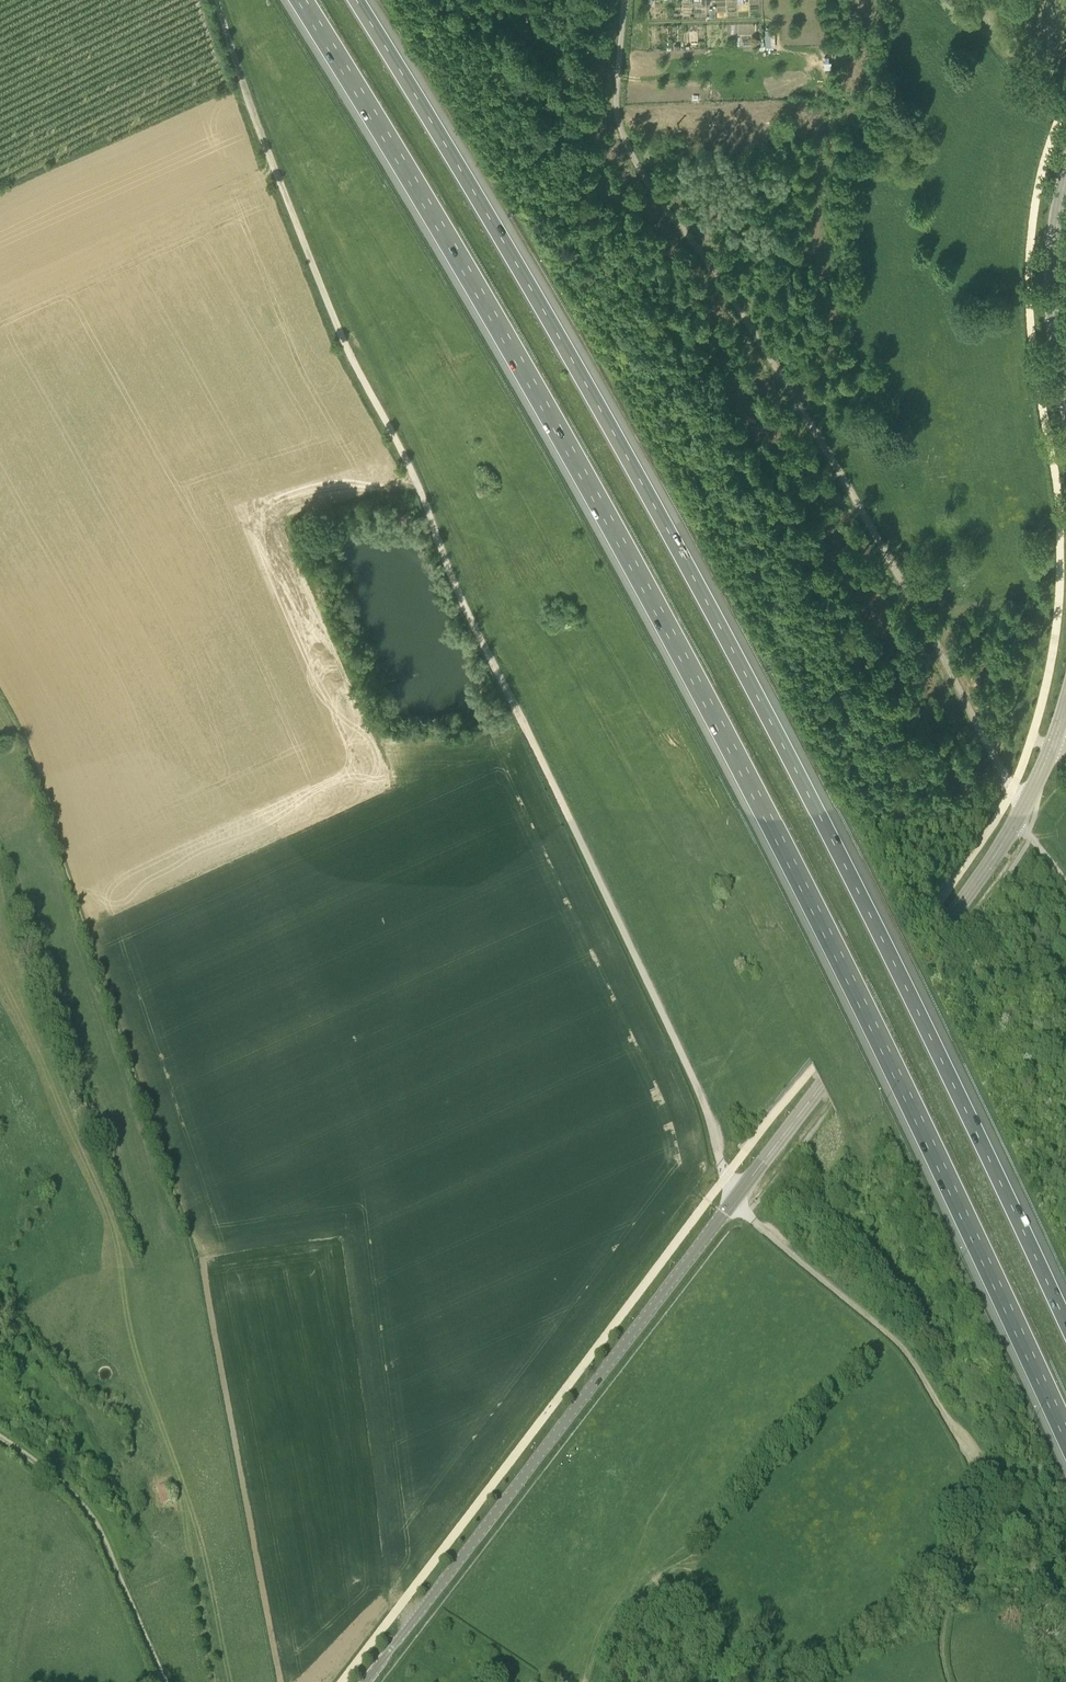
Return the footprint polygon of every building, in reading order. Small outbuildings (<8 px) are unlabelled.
[(776,46),(776,31),(767,31),(767,46),(776,46)] [(167,1485),(159,1487),(163,1504),(170,1503),(167,1485)]
